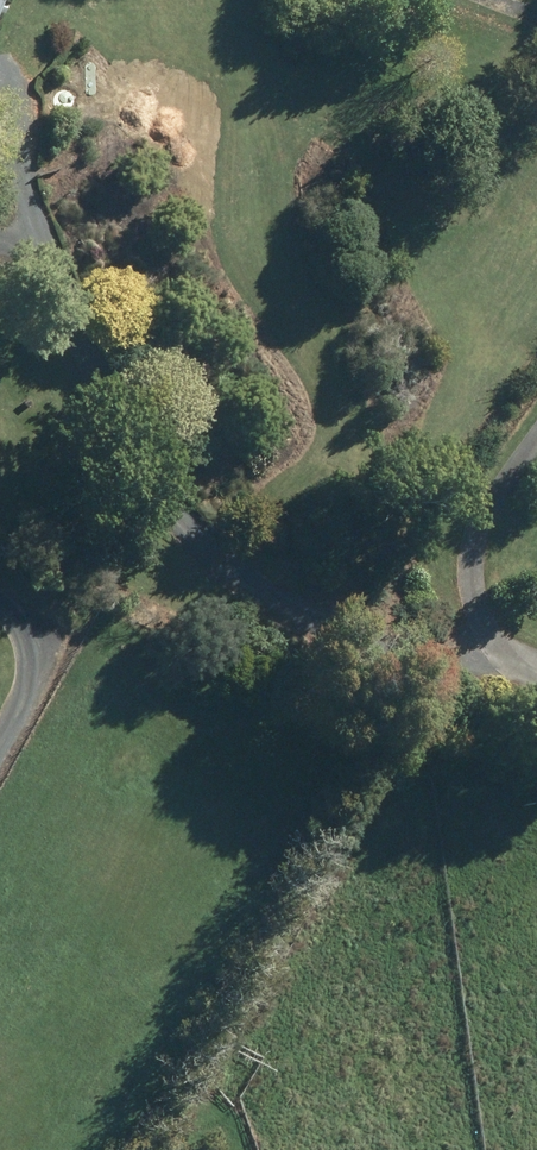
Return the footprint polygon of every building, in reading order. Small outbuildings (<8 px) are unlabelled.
[(9,0),(0,0),(0,22),(9,0)]
